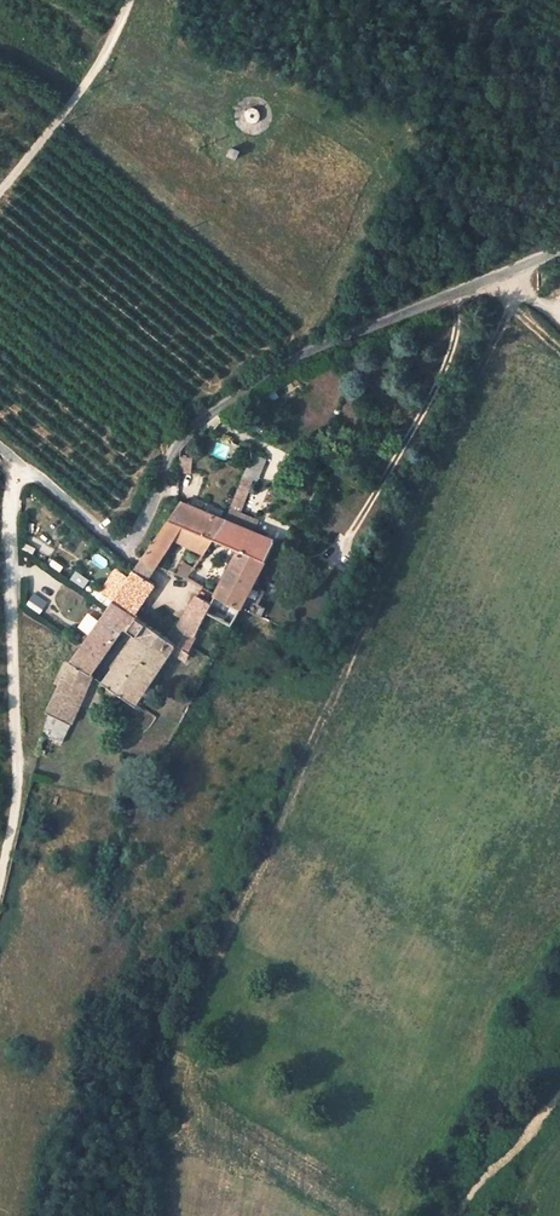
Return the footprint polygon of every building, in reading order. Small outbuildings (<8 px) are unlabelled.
[(251,109),(246,113),(245,114),(245,117),(246,120),(248,122),(250,123),(253,124),(255,123),(258,121),(260,116),(259,114),(258,111),(256,109),(254,108),(251,109)] [(228,155),(237,159),(240,152),(231,148),(228,155)] [(191,458),(181,458),(180,474),(191,474),(191,458)] [(214,538),(239,549),(265,560),(275,540),(246,527),(250,516),(240,513),(253,481),(243,477),(226,519),(214,538)] [(169,519),(182,525),(214,538),(226,519),(181,501),(169,519)] [(143,557),(156,565),(174,538),(182,525),(169,519),(143,557)] [(204,553),(214,538),(182,525),(174,538),(204,553)] [(216,595),(242,607),(242,608),(250,612),(261,617),(265,607),(246,599),(265,560),(239,549),(216,595)] [(125,627),(129,629),(138,617),(135,615),(156,584),(148,579),(156,565),(143,557),(133,560),(135,569),(84,642),(104,657),(125,627)] [(183,563),(177,574),(188,579),(195,568),(183,563)] [(28,605),(41,613),(47,604),(33,596),(28,605)] [(212,603),(197,596),(192,605),(207,613),(212,603)] [(177,644),(188,652),(200,629),(207,613),(192,605),(171,638),(170,640),(177,644)] [(243,626),(250,612),(242,608),(235,622),(243,626)] [(170,640),(171,638),(146,622),(138,617),(129,629),(137,635),(103,683),(130,701),(166,648),(172,651),(177,644),(170,640)] [(71,725),(93,677),(91,675),(104,657),(84,642),(70,662),(47,711),(49,712),(71,725)] [(177,644),(172,651),(177,655),(184,660),(188,652),(177,644)] [(166,648),(130,701),(136,705),(172,651),(166,648)] [(71,725),(49,712),(43,736),(64,743),(71,725)]
